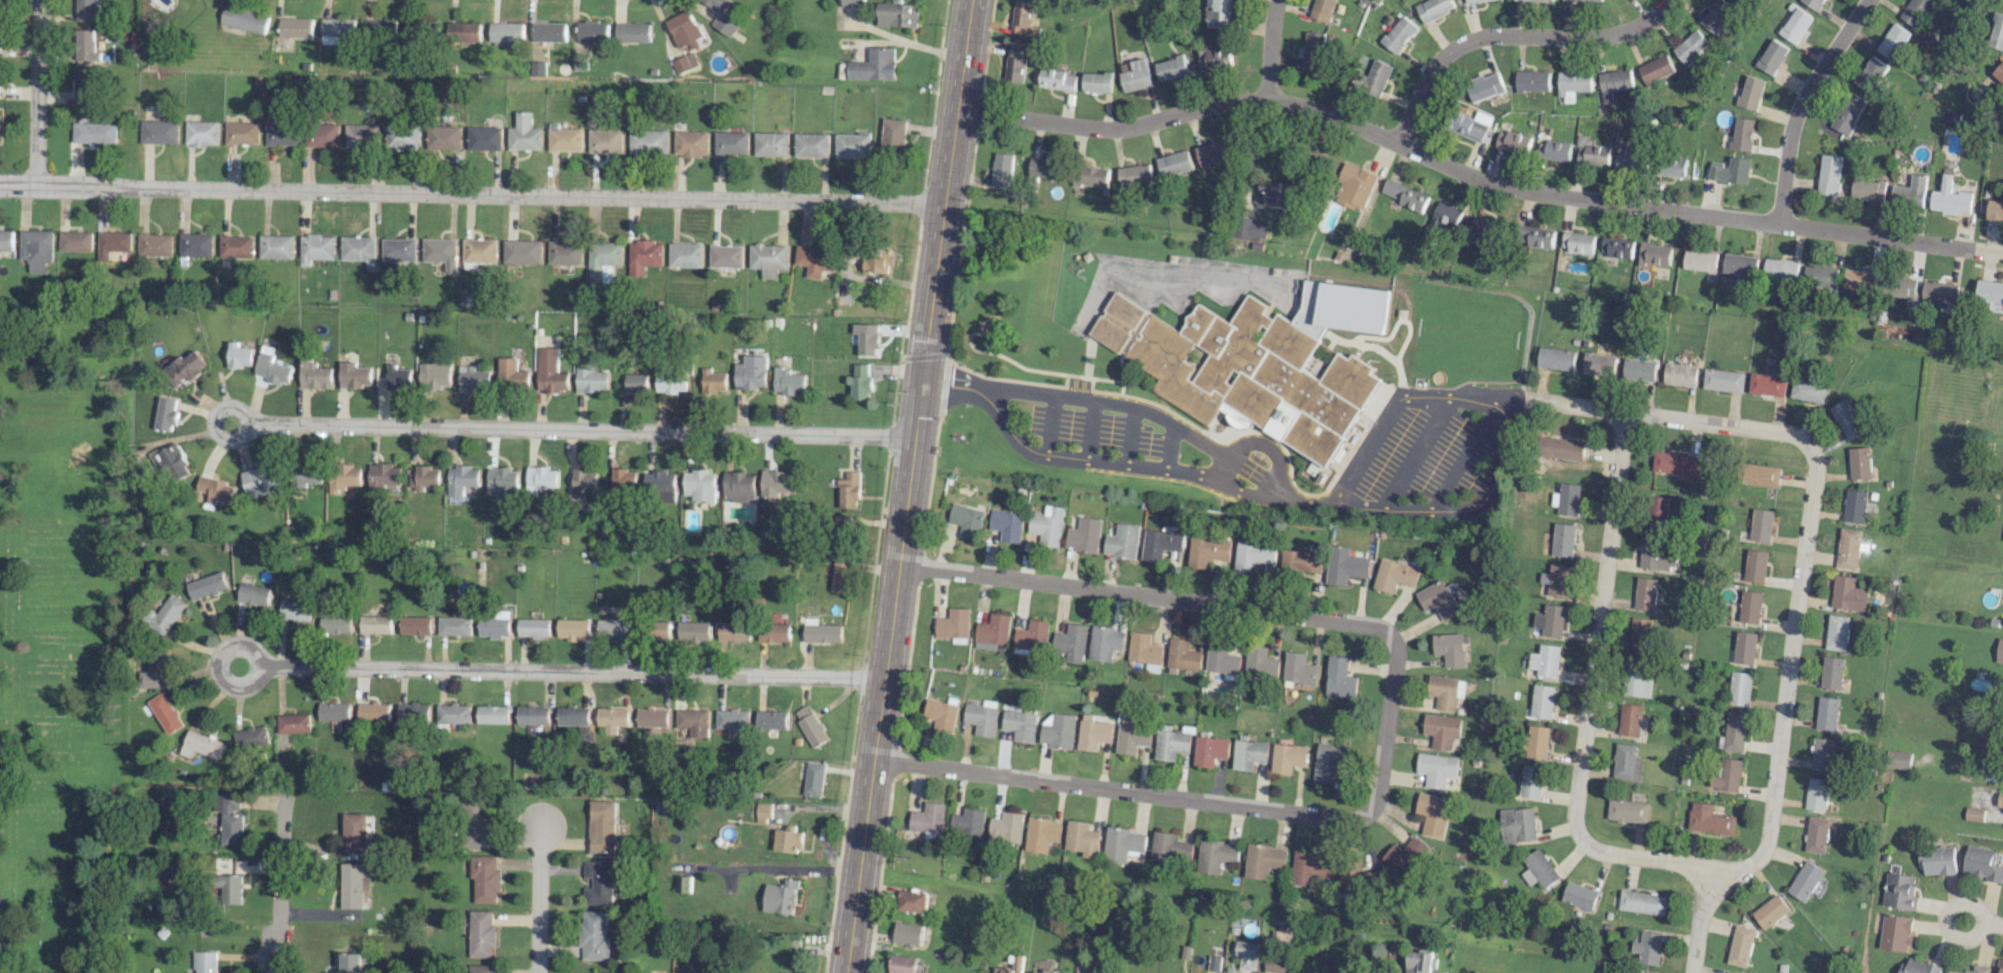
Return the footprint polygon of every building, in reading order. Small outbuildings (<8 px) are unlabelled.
[(101,11),(95,11),(95,0),(74,0),(75,22),(101,21),(101,11)] [(729,38),(740,23),(723,12),(731,0),(730,0),(700,0),(719,14),(711,25),(729,38)] [(877,3),(877,26),(917,27),(918,5),(902,4),(902,0),(893,0),(893,3),(877,3)] [(1040,27),(1031,26),(1034,2),(1015,0),(1012,32),(1039,36),(1040,27)] [(1205,28),(1231,29),(1233,0),(1206,0),(1205,28)] [(1309,17),(1326,23),(1333,0),(1315,0),(1309,17)] [(1450,0),(1425,0),(1414,6),(1423,23),(1453,6),(1450,0)] [(1724,0),(1715,0),(1700,23),(1716,35),(1734,7),(1724,0)] [(1802,2),(1820,11),(1826,0),(1804,0),(1802,2)] [(1901,20),(1917,28),(1931,0),(1910,0),(1901,20)] [(1788,9),(1794,12),(1780,33),(1796,44),(1814,18),(1792,3),(1788,9)] [(219,26),(265,33),(268,14),(222,7),(219,26)] [(704,38),(688,9),(665,22),(680,51),(704,38)] [(1994,13),(1988,47),(2002,50),(2002,15),(1994,13)] [(1380,40),(1394,53),(1417,28),(1403,15),(1380,40)] [(312,19),(279,18),(278,37),(312,38),(312,19)] [(355,19),(321,18),(320,45),(340,45),(340,37),(354,37),(355,19)] [(365,20),(364,38),(395,39),(396,20),(365,20)] [(609,22),(578,21),(578,42),(608,43),(609,22)] [(482,23),(451,22),(451,40),(481,41),(482,23)] [(524,23),(490,22),(490,46),(523,47),(524,23)] [(566,42),(566,23),(532,23),(532,42),(566,42)] [(650,43),(650,23),(616,23),(615,42),(650,43)] [(1876,50),(1892,60),(1910,33),(1894,23),(1876,50)] [(1672,51),(1685,65),(1709,43),(1696,29),(1672,51)] [(74,61),(101,61),(101,51),(93,51),(93,30),(75,30),(74,61)] [(1318,73),(1324,34),(1306,31),(1300,71),(1318,73)] [(1773,76),(1790,49),(1773,38),(1756,65),(1773,76)] [(1030,43),(1010,40),(1004,81),(1024,84),(1030,43)] [(894,80),(895,48),(869,47),(869,61),(847,61),(847,79),(894,80)] [(1233,67),(1233,49),(1199,49),(1199,68),(1233,67)] [(697,65),(691,53),(677,60),(683,72),(697,65)] [(586,71),(587,55),(573,54),(573,70),(586,71)] [(1636,67),(1643,85),(1673,71),(1666,54),(1636,67)] [(1853,83),(1870,94),(1888,66),(1872,55),(1853,83)] [(1160,82),(1188,75),(1183,56),(1155,63),(1160,82)] [(1118,65),(1125,92),(1152,86),(1145,58),(1118,65)] [(1390,64),(1372,59),(1361,93),(1379,99),(1390,64)] [(2002,84),(2002,60),(1991,75),(2002,84)] [(543,76),(544,62),(530,61),(529,76),(543,76)] [(1075,92),(1077,73),(1042,68),(1039,86),(1075,92)] [(75,100),(95,100),(94,69),(74,69),(75,100)] [(1596,74),(1601,103),(1611,101),(1610,92),(1632,88),(1629,69),(1596,74)] [(1548,72),(1514,71),(1514,91),(1547,91),(1548,72)] [(1083,92),(1111,93),(1112,73),(1083,72),(1083,92)] [(1470,102),(1503,92),(1497,72),(1464,81),(1470,102)] [(1589,92),(1590,72),(1556,72),(1556,97),(1562,97),(1562,103),(1572,103),(1572,91),(1589,92)] [(1739,107),(1759,110),(1765,79),(1745,75),(1739,107)] [(1866,101),(1849,92),(1827,133),(1838,139),(1841,133),(1847,137),(1866,101)] [(1490,116),(1475,110),(1472,119),(1449,110),(1442,129),(1480,143),(1490,116)] [(541,150),(541,128),(531,128),(531,112),(515,112),(516,128),(508,128),(508,150),(541,150)] [(1752,151),(1755,119),(1736,117),(1733,149),(1752,151)] [(903,155),(905,119),(881,119),(880,154),(903,155)] [(178,121),(139,120),(139,144),(177,144),(178,121)] [(116,123),(73,122),(72,143),(116,144),(116,123)] [(218,146),(218,122),(185,122),(184,145),(218,146)] [(258,122),(224,123),(225,145),(258,144),(258,122)] [(298,145),(298,123),(265,123),(265,146),(298,145)] [(346,147),(377,148),(378,125),(346,124),(346,147)] [(339,126),(307,125),(306,147),(338,149),(339,126)] [(419,149),(420,126),(387,125),(387,148),(419,149)] [(460,126),(428,127),(429,150),(461,149),(460,126)] [(501,127),(468,126),(467,150),(501,151),(501,127)] [(582,129),(548,128),(548,151),(581,152),(582,129)] [(622,130),(589,129),(588,152),(622,153),(622,130)] [(667,131),(629,130),(628,152),(667,153),(667,131)] [(674,156),(707,157),(708,132),(675,131),(674,156)] [(1496,131),(1493,149),(1525,155),(1528,137),(1496,131)] [(714,154),(748,155),(748,132),(715,132),(714,154)] [(788,156),(788,133),(755,133),(754,156),(788,156)] [(795,157),(828,158),(829,134),(795,133),(795,157)] [(835,157),(869,158),(869,134),(836,133),(835,157)] [(1609,147),(1591,145),(1592,138),(1577,136),(1574,162),(1607,165),(1609,147)] [(1228,159),(1223,140),(1194,148),(1200,167),(1228,159)] [(1569,142),(1544,141),(1543,160),(1568,161),(1569,142)] [(1157,157),(1160,176),(1191,170),(1188,151),(1157,157)] [(1614,168),(1639,171),(1641,154),(1616,152),(1614,168)] [(1014,154),(994,153),(991,187),(1011,189),(1014,154)] [(1835,196),(1841,157),(1821,154),(1816,193),(1835,196)] [(1687,159),(1661,155),(1658,175),(1684,179),(1687,159)] [(1751,159),(1731,156),(1729,166),(1711,163),(1709,180),(1748,185),(1751,159)] [(1030,177),(1061,179),(1062,159),(1031,158),(1030,177)] [(1377,175),(1343,161),(1337,177),(1342,179),(1333,202),(1353,209),(1355,205),(1363,208),(1377,175)] [(1116,169),(1120,189),(1152,184),(1149,163),(1116,169)] [(1072,185),(1107,187),(1107,169),(1073,167),(1072,185)] [(1890,204),(1923,207),(1926,175),(1911,174),(1910,187),(1892,185),(1890,204)] [(1952,175),(1942,174),(1940,191),(1931,190),(1929,211),(1969,215),(1971,193),(1950,191),(1952,175)] [(1882,203),(1886,183),(1854,177),(1850,196),(1882,203)] [(1259,192),(1266,193),(1265,200),(1292,205),(1296,185),(1261,179),(1259,192)] [(1421,213),(1427,195),(1384,179),(1379,193),(1397,199),(1395,204),(1421,213)] [(1989,200),(1986,219),(2002,221),(2002,202),(1989,200)] [(1453,229),(1461,211),(1438,201),(1426,227),(1434,230),(1437,223),(1453,229)] [(1467,235),(1497,241),(1501,221),(1472,215),(1467,235)] [(1266,224),(1253,222),(1253,218),(1236,217),(1234,236),(1264,240),(1266,224)] [(1553,230),(1525,227),(1523,246),(1552,249),(1553,230)] [(52,263),(53,231),(19,230),(19,259),(27,260),(27,273),(46,273),(46,263),(52,263)] [(0,231),(0,257),(12,257),(12,231),(0,231)] [(92,232),(59,231),(58,252),(91,252),(92,232)] [(1560,250),(1592,254),(1594,236),(1563,231),(1560,250)] [(131,252),(131,233),(97,232),(97,260),(110,260),(110,251),(131,252)] [(212,257),(213,234),(179,233),(179,257),(212,257)] [(136,256),(172,256),(172,234),(137,234),(136,256)] [(253,259),(253,236),(220,235),(219,258),(253,259)] [(333,260),(334,235),(300,235),(300,267),(309,267),(310,260),(333,260)] [(293,259),(293,236),(260,236),(260,259),(293,259)] [(1631,260),(1634,240),(1602,236),(1599,256),(1631,260)] [(374,238),(341,237),(340,260),(374,261),(374,238)] [(381,239),(381,261),(414,261),(415,239),(381,239)] [(455,239),(422,239),(421,262),(444,262),(443,272),(455,272),(455,239)] [(495,239),(462,240),(462,267),(475,266),(475,263),(496,263),(495,239)] [(540,241),(503,240),(502,264),(540,265),(540,241)] [(628,276),(644,277),(644,265),(662,265),(663,241),(628,241),(628,276)] [(547,264),(580,264),(581,243),(547,242),(547,264)] [(588,285),(612,285),(611,266),(621,266),(621,242),(587,243),(588,285)] [(668,267),(702,267),(702,244),(669,243),(668,267)] [(1672,246),(1640,243),(1638,263),(1670,267),(1672,246)] [(749,268),(761,268),(761,279),(776,279),(777,269),(787,269),(788,245),(749,244),(749,268)] [(742,268),(742,246),(709,245),(709,267),(742,268)] [(806,278),(821,279),(822,271),(831,272),(833,249),(797,246),(795,265),(807,267),(806,278)] [(1719,254),(1686,249),(1683,268),(1716,273),(1719,254)] [(894,265),(894,253),(865,252),(864,272),(889,273),(889,264),(894,265)] [(1758,257),(1725,253),(1723,272),(1756,276),(1758,257)] [(1797,261),(1764,260),(1763,280),(1796,281),(1797,261)] [(1801,281),(1834,288),(1837,270),(1804,264),(1801,281)] [(1876,272),(1844,269),(1843,289),(1875,292),(1876,272)] [(1913,299),(1916,279),(1897,277),(1895,297),(1913,299)] [(1977,280),(1974,308),(2002,311),(2002,283),(1977,280)] [(1329,466),(1378,378),(1372,375),(1373,367),(1351,355),(1349,359),(1337,352),(1321,381),(1302,370),(1325,328),(1385,333),(1390,289),(1304,281),(1302,305),(1292,323),(1275,314),(1272,319),(1262,313),(1266,306),(1246,294),(1229,323),(1195,304),(1180,331),(1112,293),(1100,316),(1098,316),(1087,336),(1159,377),(1151,392),(1209,424),(1220,404),(1329,466)] [(1955,304),(1957,284),(1923,281),(1921,300),(1955,304)] [(859,355),(878,356),(879,324),(854,324),(854,334),(859,334),(859,355)] [(252,347),(237,347),(237,342),(229,342),(228,367),(252,368),(252,347)] [(255,375),(266,377),(265,381),(288,386),(292,366),(272,362),(275,348),(261,345),(255,375)] [(1577,350),(1540,347),(1538,367),(1575,371),(1577,350)] [(557,348),(537,348),(537,391),(568,392),(568,372),(557,372),(557,348)] [(1615,377),(1618,357),(1586,352),(1583,372),(1615,377)] [(767,356),(744,356),(744,364),(735,364),(734,388),(766,389),(767,356)] [(332,366),(309,366),(309,357),(300,357),(300,388),(331,389),(332,366)] [(516,358),(497,358),(497,387),(529,386),(529,370),(517,370),(516,358)] [(1656,382),(1658,361),(1626,358),(1624,379),(1656,382)] [(419,364),(419,386),(450,386),(450,360),(432,360),(433,364),(419,364)] [(686,393),(686,372),(674,372),(673,360),(655,360),(656,393),(686,393)] [(339,387),(371,387),(371,367),(356,367),(356,362),(339,362),(339,387)] [(1664,383),(1695,388),(1699,367),(1667,362),(1664,383)] [(395,368),(395,364),(387,364),(386,389),(410,390),(411,369),(395,368)] [(871,401),(872,375),(869,375),(870,364),(855,364),(855,376),(847,376),(847,384),(852,384),(851,400),(871,401)] [(490,371),(474,370),(474,366),(458,366),(458,391),(489,392),(490,371)] [(576,392),(608,391),(607,371),(591,371),(591,367),(576,367),(576,392)] [(726,372),(711,373),(710,368),(701,368),(701,375),(695,375),(696,393),(726,392),(726,372)] [(774,393),(805,394),(806,374),(790,374),(790,368),(774,368),(774,393)] [(1707,368),(1705,387),(1744,392),(1746,373),(1707,368)] [(624,394),(647,395),(648,375),(625,374),(624,394)] [(1784,396),(1785,376),(1751,374),(1750,394),(1784,396)] [(1791,399),(1824,402),(1826,383),(1793,379),(1791,399)] [(173,432),(177,410),(174,409),(176,400),(159,396),(153,429),(173,432)] [(1829,409),(1848,441),(1865,430),(1846,398),(1829,409)] [(1584,441),(1544,437),(1542,457),(1583,461),(1584,441)] [(1869,447),(1849,448),(1851,479),(1871,478),(1869,447)] [(1700,457),(1654,451),(1651,472),(1683,476),(1683,480),(1697,482),(1700,457)] [(320,483),(321,464),(296,463),(295,487),(304,488),(304,483),(320,483)] [(273,464),(239,473),(246,498),(268,492),(267,488),(279,484),(273,464)] [(367,465),(368,489),(399,488),(398,464),(367,465)] [(1780,467),(1744,464),(1743,484),(1779,486),(1780,467)] [(360,466),(329,465),(328,492),(344,492),(344,485),(360,486),(360,466)] [(479,467),(447,466),(447,495),(463,496),(463,486),(478,487),(479,467)] [(439,467),(415,467),(414,474),(408,474),(408,489),(423,489),(423,487),(439,487),(439,467)] [(519,489),(518,468),(486,469),(487,493),(494,493),(494,496),(504,496),(504,489),(519,489)] [(526,488),(557,489),(557,468),(526,468),(526,488)] [(636,470),(612,469),(612,490),(636,490),(636,470)] [(572,491),(596,492),(597,471),(572,470),(572,491)] [(714,501),(715,472),(683,471),(683,495),(692,496),(692,501),(714,501)] [(856,508),(856,499),(860,499),(859,471),(847,471),(848,479),(839,479),(839,508),(856,508)] [(761,498),(778,498),(778,493),(793,493),(794,472),(761,472),(761,498)] [(675,474),(644,473),(644,497),(675,497),(675,474)] [(723,473),(723,502),(754,502),(754,473),(723,473)] [(199,476),(195,490),(207,493),(204,507),(212,509),(214,500),(229,504),(234,484),(199,476)] [(1551,505),(1558,507),(1556,514),(1577,517),(1581,485),(1561,482),(1559,493),(1553,492),(1551,505)] [(1873,514),(1875,503),(1865,502),(1866,492),(1846,489),(1843,521),(1863,524),(1864,513),(1873,514)] [(1647,528),(1665,529),(1667,497),(1648,496),(1647,528)] [(984,511),(952,502),(946,521),(960,525),(958,535),(976,539),(984,511)] [(1063,507),(1045,505),(1044,514),(1029,513),(1027,533),(1039,534),(1038,545),(1059,547),(1063,507)] [(1755,508),(1751,538),(1772,541),(1776,510),(1755,508)] [(999,509),(989,509),(988,529),(998,530),(999,509)] [(855,516),(833,517),(834,549),(856,548),(855,516)] [(1097,553),(1101,519),(1078,517),(1077,529),(1067,528),(1064,549),(1097,553)] [(1140,526),(1117,523),(1115,536),(1105,534),(1103,555),(1135,559),(1140,526)] [(1575,525),(1554,523),(1551,555),(1572,557),(1575,525)] [(1842,528),(1837,566),(1857,568),(1862,530),(1842,528)] [(1163,561),(1164,550),(1183,551),(1184,532),(1144,530),(1143,560),(1163,561)] [(1210,559),(1229,560),(1231,539),(1192,536),(1189,567),(1209,568),(1210,559)] [(1676,570),(1677,550),(1663,549),(1664,538),(1642,536),(1640,568),(1676,570)] [(1255,573),(1256,562),(1276,563),(1277,546),(1237,543),(1236,572),(1255,573)] [(1369,578),(1371,557),(1351,555),(1352,548),(1332,546),(1328,584),(1347,586),(1348,576),(1369,578)] [(1750,549),(1746,579),(1766,582),(1770,552),(1750,549)] [(1283,570),(1324,571),(1324,551),(1284,550),(1283,570)] [(1374,588),(1394,593),(1397,582),(1416,587),(1421,569),(1382,558),(1374,588)] [(853,563),(835,560),(830,591),(848,594),(853,563)] [(1569,566),(1550,564),(1549,574),(1540,573),(1539,583),(1547,583),(1546,595),(1566,597),(1569,566)] [(186,583),(191,601),(228,589),(222,571),(186,583)] [(1831,607),(1865,612),(1868,590),(1854,588),(1856,578),(1836,575),(1831,607)] [(1639,576),(1634,607),(1654,610),(1658,579),(1639,576)] [(1460,614),(1443,579),(1416,593),(1425,611),(1435,606),(1443,622),(1460,614)] [(268,606),(271,589),(240,583),(237,601),(268,606)] [(1745,590),(1741,620),(1760,623),(1765,592),(1745,590)] [(144,619),(163,634),(186,605),(172,594),(155,614),(151,610),(144,619)] [(309,622),(312,604),(282,599),(279,618),(309,622)] [(1534,613),(1532,627),(1541,628),(1540,635),(1560,638),(1565,607),(1545,604),(1543,614),(1534,613)] [(969,609),(949,608),(948,618),(935,617),(935,638),(953,638),(953,642),(968,643),(969,609)] [(510,638),(511,611),(498,611),(498,617),(479,617),(479,638),(510,638)] [(998,650),(999,613),(989,613),(989,622),(975,622),(974,649),(998,650)] [(351,634),(352,615),(321,614),(320,633),(351,634)] [(1831,614),(1826,647),(1846,650),(1851,616),(1831,614)] [(360,634),(391,634),(392,616),(360,616),(360,634)] [(431,635),(431,617),(400,616),(400,634),(431,635)] [(471,635),(471,617),(439,617),(439,635),(471,635)] [(1649,651),(1653,620),(1632,617),(1628,648),(1649,651)] [(551,619),(519,618),(519,637),(550,638),(551,619)] [(803,642),(841,642),(841,625),(817,625),(817,618),(803,618),(803,642)] [(558,639),(590,639),(590,620),(559,619),(558,639)] [(630,621),(599,620),(599,638),(630,638),(630,621)] [(1049,622),(1028,620),(1027,629),(1015,628),(1012,652),(1045,655),(1049,622)] [(670,622),(655,621),(654,642),(669,643),(670,622)] [(710,622),(680,621),(679,640),(709,641),(710,622)] [(716,640),(749,641),(750,623),(717,622),(716,640)] [(789,642),(789,624),(759,623),(758,642),(789,642)] [(1066,633),(1055,632),(1053,653),(1068,655),(1067,662),(1083,664),(1087,625),(1067,623),(1066,633)] [(1126,630),(1093,626),(1088,659),(1111,662),(1113,649),(1123,650),(1126,630)] [(1739,631),(1735,662),(1755,664),(1759,633),(1739,631)] [(1162,645),(1151,644),(1151,633),(1130,632),(1129,662),(1161,664),(1162,645)] [(1433,635),(1434,655),(1444,655),(1445,668),(1465,667),(1464,643),(1468,643),(1468,634),(1433,635)] [(1202,652),(1189,650),(1191,640),(1171,637),(1166,667),(1199,672),(1202,652)] [(1238,681),(1241,656),(1228,654),(1229,645),(1210,642),(1206,670),(1225,673),(1224,679),(1238,681)] [(1535,676),(1556,678),(1559,646),(1539,644),(1538,653),(1529,653),(1528,668),(1536,669),(1535,676)] [(1279,659),(1267,658),(1268,647),(1248,645),(1245,673),(1277,678),(1279,659)] [(139,687),(167,686),(166,650),(146,650),(147,672),(139,672),(139,687)] [(1283,682),(1316,685),(1318,665),(1306,664),(1307,653),(1286,651),(1283,682)] [(1326,694),(1356,697),(1358,677),(1349,676),(1351,657),(1330,655),(1326,694)] [(1825,656),(1821,686),(1841,689),(1845,658),(1825,656)] [(1656,696),(1658,673),(1648,672),(1649,663),(1628,661),(1625,693),(1656,696)] [(1734,671),(1729,702),(1749,705),(1754,674),(1734,671)] [(1459,678),(1429,675),(1427,695),(1438,696),(1437,709),(1457,711),(1459,678)] [(1534,684),(1530,715),(1551,718),(1555,686),(1534,684)] [(184,724),(161,691),(145,702),(168,735),(184,724)] [(1820,696),(1816,728),(1836,730),(1840,699),(1820,696)] [(933,731),(955,733),(958,703),(925,699),(923,719),(935,720),(933,731)] [(350,703),(319,703),(319,721),(330,721),(329,734),(338,734),(339,721),(350,721),(350,703)] [(390,721),(390,703),(358,704),(358,722),(390,721)] [(398,704),(398,722),(431,722),(430,703),(398,704)] [(1637,738),(1642,706),(1621,703),(1617,735),(1637,738)] [(437,704),(436,723),(470,724),(470,705),(437,704)] [(793,713),(814,748),(829,739),(808,704),(793,713)] [(998,706),(965,704),(964,723),(975,724),(975,735),(995,737),(998,706)] [(477,724),(509,724),(509,706),(477,706),(477,724)] [(549,725),(549,706),(517,706),(517,724),(549,725)] [(557,725),(588,726),(589,707),(557,706),(557,725)] [(628,709),(597,708),(597,726),(605,726),(604,734),(616,734),(616,726),(628,726),(628,709)] [(636,727),(668,728),(669,709),(637,708),(636,727)] [(709,710),(675,709),(675,735),(708,736),(709,710)] [(727,737),(740,737),(740,729),(748,729),(748,710),(715,709),(715,729),(727,729),(727,737)] [(1013,741),(1034,743),(1037,713),(1004,710),(1002,729),(1015,731),(1013,741)] [(787,730),(787,711),(757,711),(757,729),(787,730)] [(1725,737),(1718,736),(1718,750),(1744,752),(1747,713),(1727,712),(1725,737)] [(1041,743),(1050,744),(1049,748),(1073,750),(1076,715),(1044,713),(1041,743)] [(277,733),(310,732),(309,714),(276,715),(277,733)] [(1113,723),(1094,721),(1094,715),(1081,714),(1079,750),(1097,751),(1098,742),(1112,743),(1113,723)] [(1432,748),(1452,751),(1454,738),(1460,739),(1462,718),(1426,714),(1424,734),(1434,735),(1432,748)] [(1138,745),(1150,746),(1152,728),(1120,723),(1116,753),(1136,755),(1138,745)] [(234,731),(238,750),(269,744),(265,725),(234,731)] [(1524,756),(1544,759),(1549,728),(1530,725),(1524,756)] [(1158,729),(1155,760),(1175,761),(1176,751),(1189,753),(1192,727),(1183,726),(1182,732),(1158,729)] [(191,758),(193,751),(218,760),(224,743),(188,729),(179,754),(191,758)] [(1230,739),(1197,736),(1194,766),(1214,768),(1215,758),(1228,759),(1230,739)] [(1831,770),(1832,739),(1813,738),(1811,769),(1831,770)] [(1233,769),(1253,771),(1254,761),(1267,762),(1269,743),(1236,740),(1233,769)] [(1272,772),(1292,776),(1293,765),(1305,767),(1308,748),(1276,743),(1272,772)] [(1334,783),(1336,765),(1347,766),(1349,746),(1319,743),(1315,781),(1334,783)] [(1635,745),(1614,744),(1613,779),(1640,780),(1641,758),(1635,758),(1635,745)] [(1911,753),(1889,751),(1887,767),(1909,770),(1911,753)] [(1446,790),(1447,777),(1456,778),(1459,758),(1420,753),(1417,773),(1427,774),(1425,787),(1446,790)] [(1717,776),(1710,775),(1708,787),(1737,792),(1742,761),(1720,757),(1717,776)] [(802,794),(821,797),(826,765),(808,762),(802,794)] [(1541,767),(1521,765),(1519,797),(1539,798),(1541,767)] [(1805,809),(1825,811),(1828,779),(1808,777),(1805,809)] [(221,811),(220,844),(242,844),(243,812),(239,812),(239,793),(214,792),(214,811),(221,811)] [(1451,800),(1421,792),(1416,811),(1426,814),(1421,834),(1441,839),(1451,800)] [(488,849),(489,817),(484,817),(485,798),(466,798),(465,848),(488,849)] [(1606,820),(1646,824),(1648,803),(1608,798),(1606,820)] [(615,801),(590,801),(589,853),(614,853),(615,801)] [(909,829),(942,833),(946,804),(925,801),(924,811),(911,810),(909,829)] [(1713,805),(1690,802),(1687,830),(1732,835),(1734,816),(1712,813),(1713,805)] [(771,803),(756,803),(756,821),(770,822),(771,803)] [(1964,819),(1982,822),(1984,810),(1966,807),(1964,819)] [(984,810),(963,808),(963,814),(951,813),(949,835),(982,838),(984,810)] [(1498,809),(1499,842),(1534,841),(1533,808),(1498,809)] [(342,851),(366,852),(366,814),(342,814),(342,851)] [(999,818),(989,817),(988,845),(998,845),(999,818)] [(1059,842),(1061,821),(1029,817),(1024,850),(1047,854),(1049,841),(1059,842)] [(1826,853),(1827,818),(1807,818),(1806,852),(1826,853)] [(1090,822),(1068,820),(1065,849),(1083,851),(1083,856),(1097,858),(1099,831),(1089,830),(1090,822)] [(803,832),(795,831),(795,828),(776,825),(772,850),(799,854),(803,832)] [(1126,863),(1127,850),(1144,852),(1146,832),(1108,827),(1104,861),(1126,863)] [(1175,834),(1155,831),(1151,859),(1190,864),(1193,843),(1174,841),(1175,834)] [(1393,842),(1381,859),(1405,877),(1428,847),(1412,835),(1403,849),(1393,842)] [(1201,840),(1197,872),(1219,874),(1220,862),(1237,863),(1239,843),(1201,840)] [(1247,844),(1244,877),(1266,880),(1268,867),(1284,869),(1286,849),(1247,844)] [(2001,881),(2002,871),(2002,866),(1999,866),(2002,852),(1966,846),(1961,875),(2001,881)] [(1527,886),(1536,880),(1541,889),(1558,879),(1539,847),(1521,859),(1527,869),(1520,873),(1527,886)] [(1954,874),(1953,847),(1918,848),(1919,875),(1954,874)] [(1290,884),(1312,887),(1313,877),(1330,879),(1332,860),(1316,858),(1316,853),(1294,850),(1290,884)] [(500,892),(499,855),(472,856),(473,903),(496,903),(496,892),(500,892)] [(1786,891),(1804,902),(1824,871),(1806,860),(1786,891)] [(584,878),(592,878),(591,888),(584,888),(583,904),(612,905),(613,862),(584,862),(584,878)] [(340,908),(361,909),(361,890),(368,891),(368,877),(361,877),(362,864),(341,863),(340,908)] [(1336,870),(1336,890),(1378,890),(1378,869),(1336,870)] [(1914,876),(1885,873),(1881,906),(1915,910),(1916,897),(1912,896),(1914,876)] [(219,904),(241,904),(240,875),(219,875),(219,904)] [(690,876),(676,876),(676,892),(690,892),(690,876)] [(762,911),(794,915),(798,880),(785,878),(784,886),(766,884),(762,911)] [(1568,880),(1560,900),(1590,911),(1597,891),(1568,880)] [(896,909),(924,914),(927,894),(899,889),(896,909)] [(1663,913),(1664,894),(1617,891),(1616,911),(1663,913)] [(1761,929),(1789,913),(1779,895),(1750,911),(1761,929)] [(469,957),(491,958),(491,947),(495,947),(496,925),(492,925),(492,911),(470,911),(469,957)] [(606,912),(582,912),(581,960),(609,960),(609,937),(606,937),(606,912)] [(1878,949),(1908,952),(1911,917),(1882,914),(1878,949)] [(921,947),(924,926),(895,922),(892,942),(921,947)] [(1735,925),(1726,962),(1745,967),(1754,929),(1735,925)] [(1629,952),(1637,953),(1636,963),(1656,966),(1660,934),(1640,931),(1638,942),(1630,941),(1629,952)] [(1258,943),(1236,940),(1234,955),(1241,956),(1240,969),(1254,971),(1258,943)] [(1408,972),(1446,972),(1446,971),(1434,970),(1435,952),(1409,950),(1408,972)] [(217,952),(194,952),(194,972),(217,972),(217,952)] [(335,953),(335,972),(360,972),(360,953),(335,953)] [(916,964),(917,958),(892,955),(890,972),(891,972),(924,972),(925,965),(916,964)] [(997,972),(1021,972),(1022,956),(1013,955),(1013,968),(997,967),(997,972)] [(1905,955),(1899,972),(1939,972),(1941,968),(1905,955)] [(1219,972),(1221,957),(1210,956),(1209,971),(1219,972)] [(1265,957),(1264,972),(1278,972),(1286,972),(1287,958),(1265,957)] [(1974,964),(1973,972),(1948,969),(1948,972),(1990,972),(1991,966),(1974,964)] [(495,965),(470,965),(470,972),(495,972),(495,965)]
